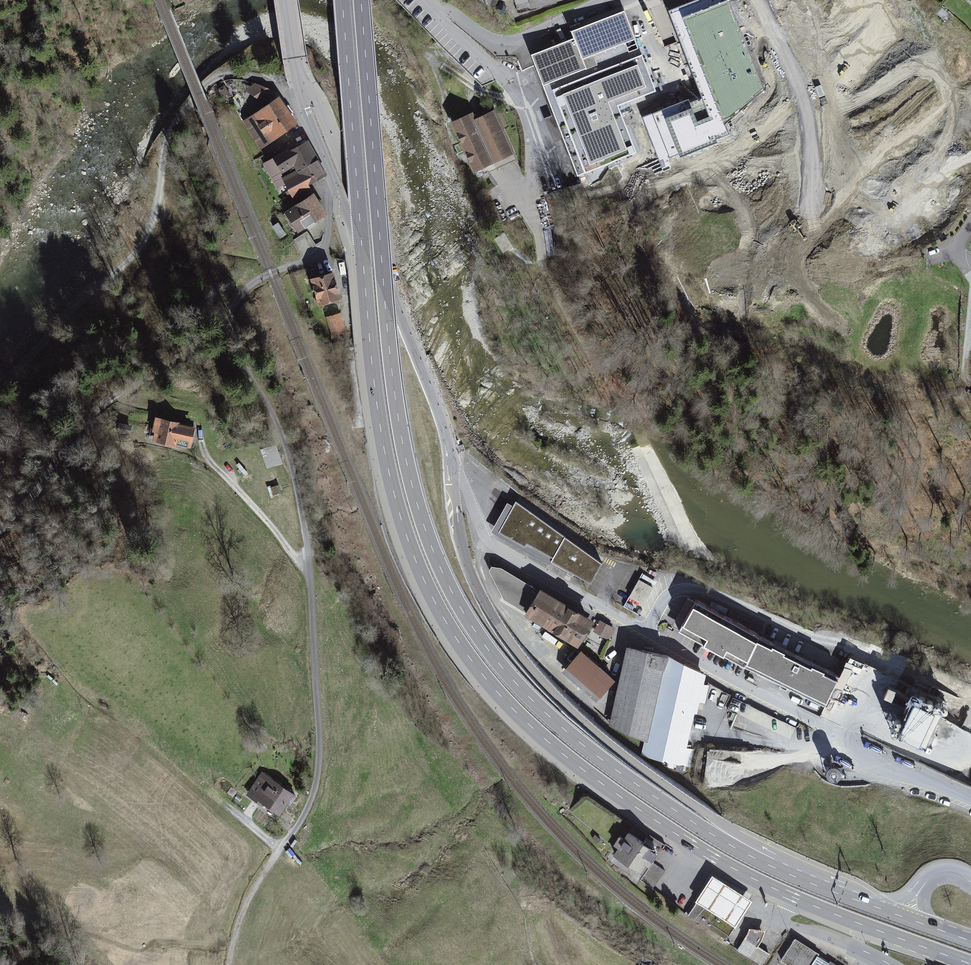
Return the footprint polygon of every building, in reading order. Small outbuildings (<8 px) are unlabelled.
[(670,11),(703,99),(689,104),(688,102),(645,118),(661,160),(679,153),(681,157),(717,143),(715,139),(728,134),(725,125),(763,89),(729,0),(728,0),(722,2),(721,0),(699,0),(670,11)] [(576,36),(534,50),(580,180),(638,160),(619,105),(658,91),(628,6),(573,25),(576,36)] [(518,57),(521,69),(535,66),(532,54),(518,57)] [(278,95),(247,116),(264,141),(295,119),(278,95)] [(476,115),(455,124),(475,173),(514,158),(496,115),(479,122),(476,115)] [(303,139),(263,162),(283,196),(323,173),(303,139)] [(324,212),(312,193),(287,209),(298,228),(324,212)] [(280,237),(286,235),(280,222),(274,225),(280,237)] [(308,227),(299,234),(310,248),(319,241),(308,227)] [(332,268),(313,273),(321,300),(339,295),(332,268)] [(338,311),(327,316),(334,332),(345,327),(338,311)] [(194,413),(160,408),(157,427),(191,433),(194,413)] [(118,432),(131,434),(133,425),(120,422),(118,432)] [(266,467),(282,463),(277,441),(261,445),(266,467)] [(514,504),(498,529),(586,583),(601,557),(514,504)] [(625,606),(633,610),(638,601),(645,605),(658,580),(642,572),(625,606)] [(756,634),(694,599),(678,627),(740,662),(756,634)] [(532,620),(576,648),(589,628),(544,600),(532,620)] [(585,649),(601,657),(616,627),(600,619),(585,649)] [(760,636),(746,665),(828,704),(842,674),(760,636)] [(666,661),(627,653),(614,728),(650,744),(687,752),(698,678),(666,661)] [(615,683),(585,655),(566,675),(596,703),(615,683)] [(914,696),(898,732),(927,745),(942,709),(914,696)] [(268,771),(256,790),(280,806),(293,787),(268,771)] [(632,833),(619,852),(644,869),(657,850),(632,833)] [(695,900),(696,901),(735,926),(752,899),(712,873),(695,900)] [(726,940),(735,926),(696,901),(687,915),(726,940)] [(744,939),(736,950),(760,964),(762,964),(770,953),(758,946),(762,940),(766,929),(749,927),(748,932),(744,939)] [(795,938),(781,960),(788,964),(837,964),(795,938)]
